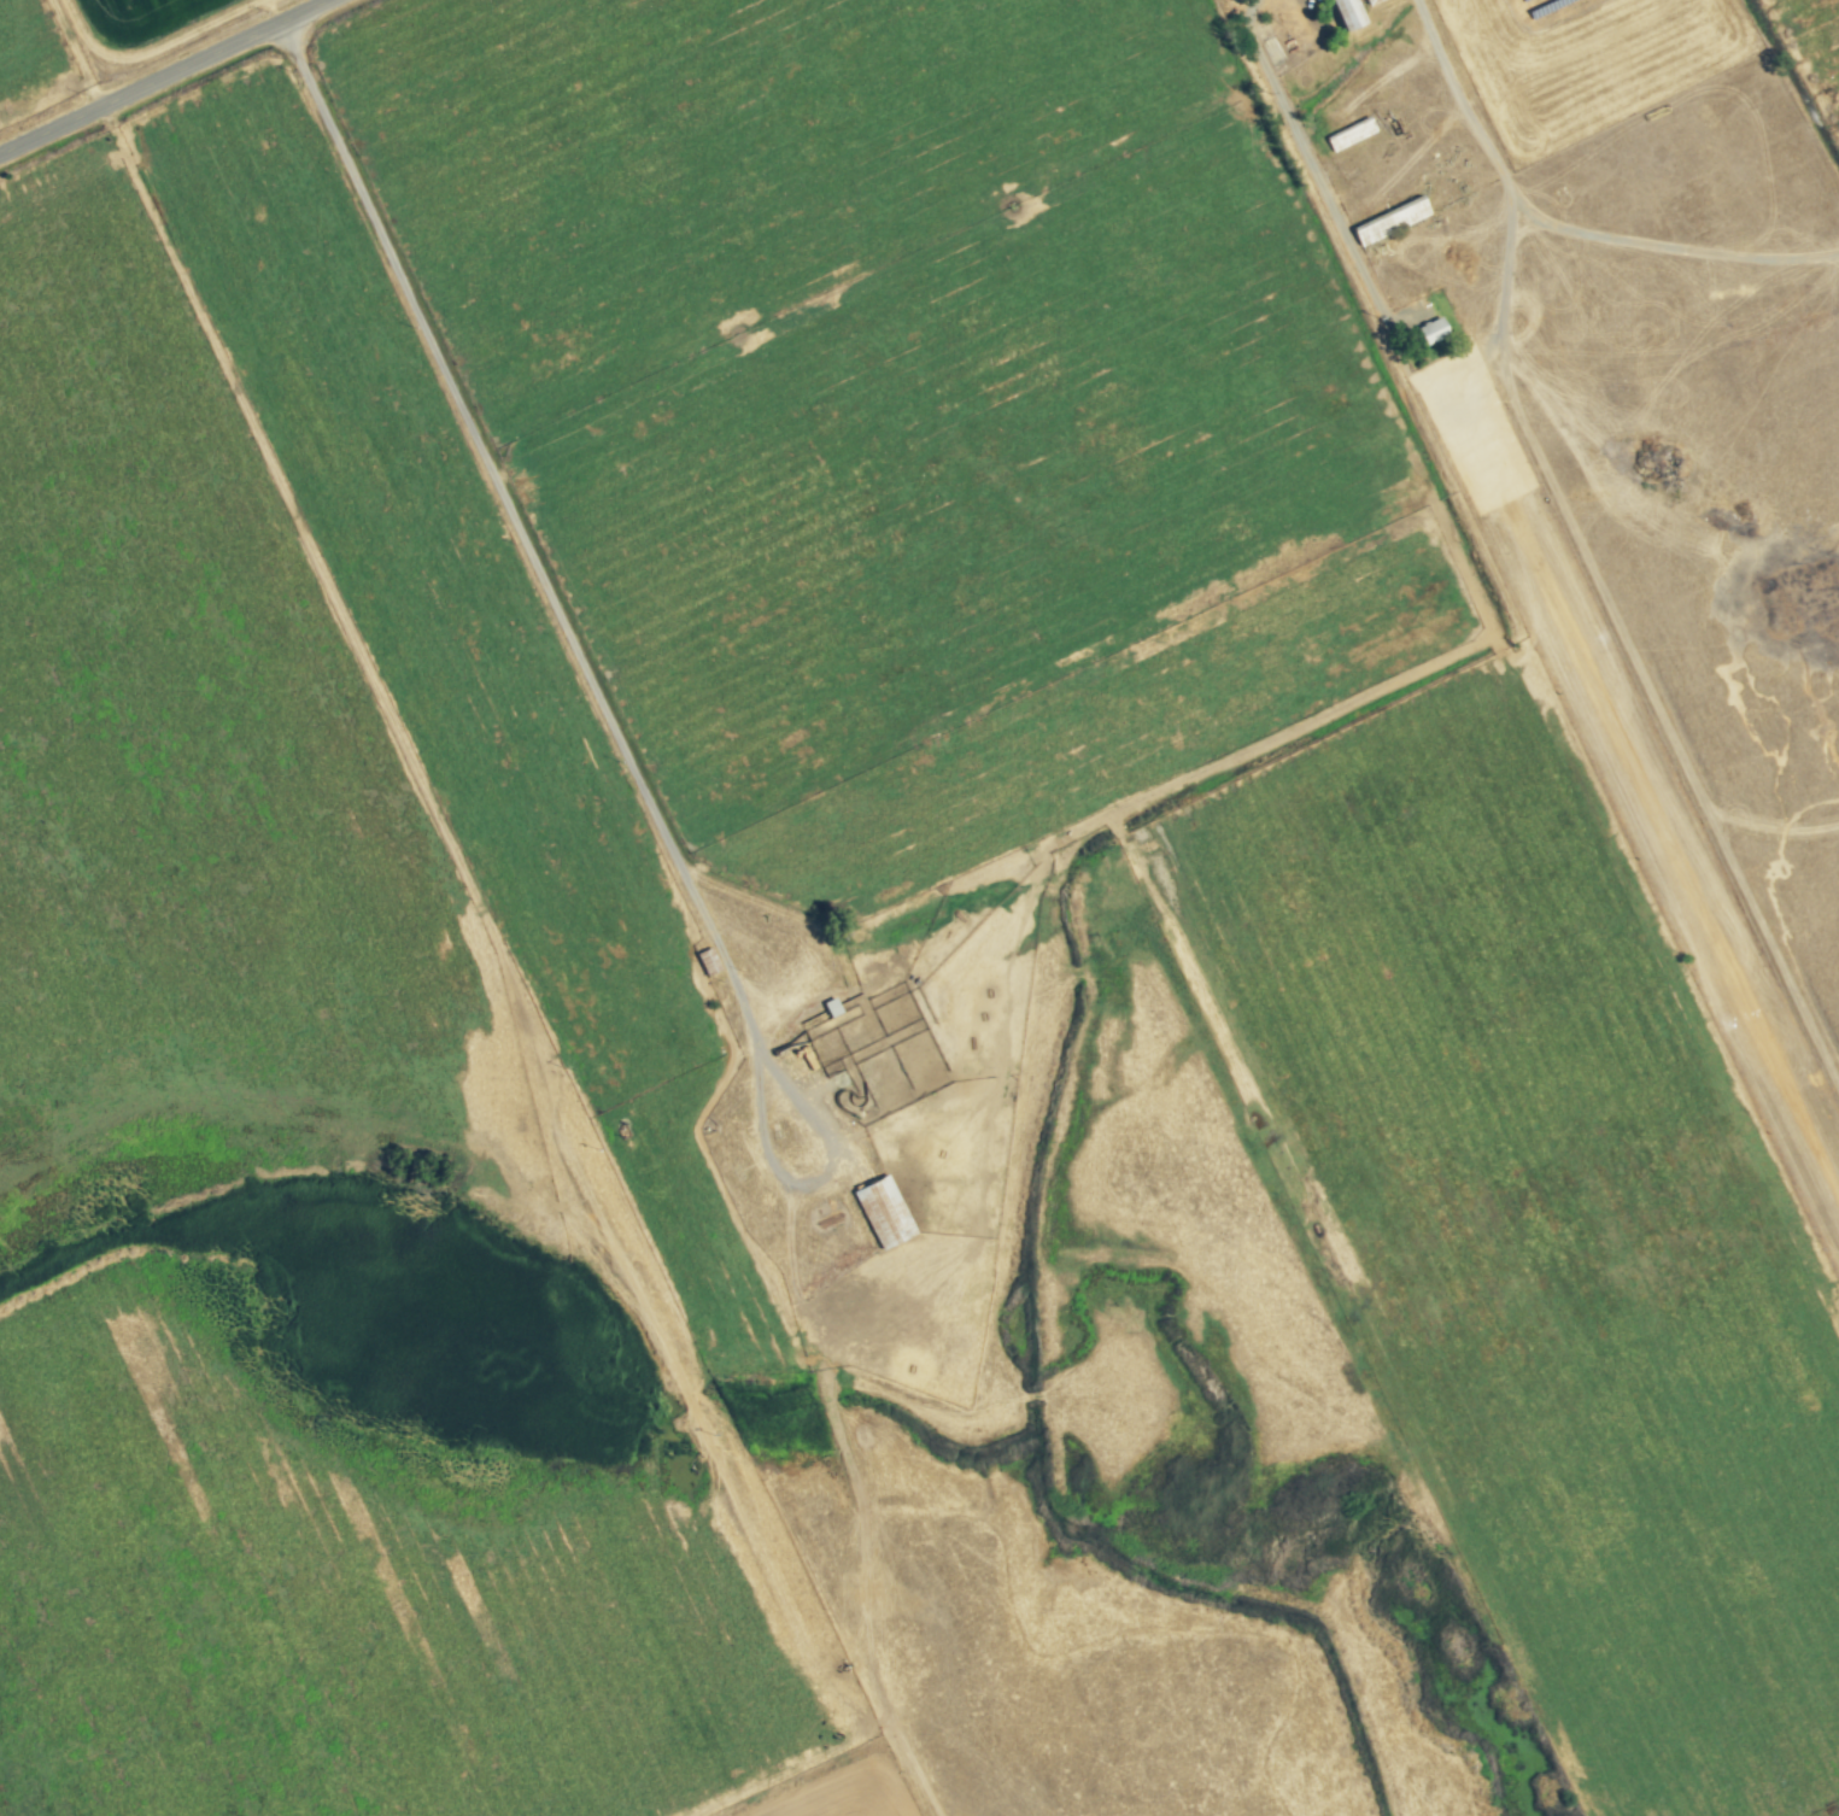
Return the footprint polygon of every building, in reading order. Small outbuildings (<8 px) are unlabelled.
[(1349,0),(1325,0),(1339,33),(1360,24),(1349,0)] [(1444,337),(1438,319),(1413,327),(1419,345),(1444,337)] [(885,1175),(849,1191),(876,1251),(912,1235),(885,1175)]
